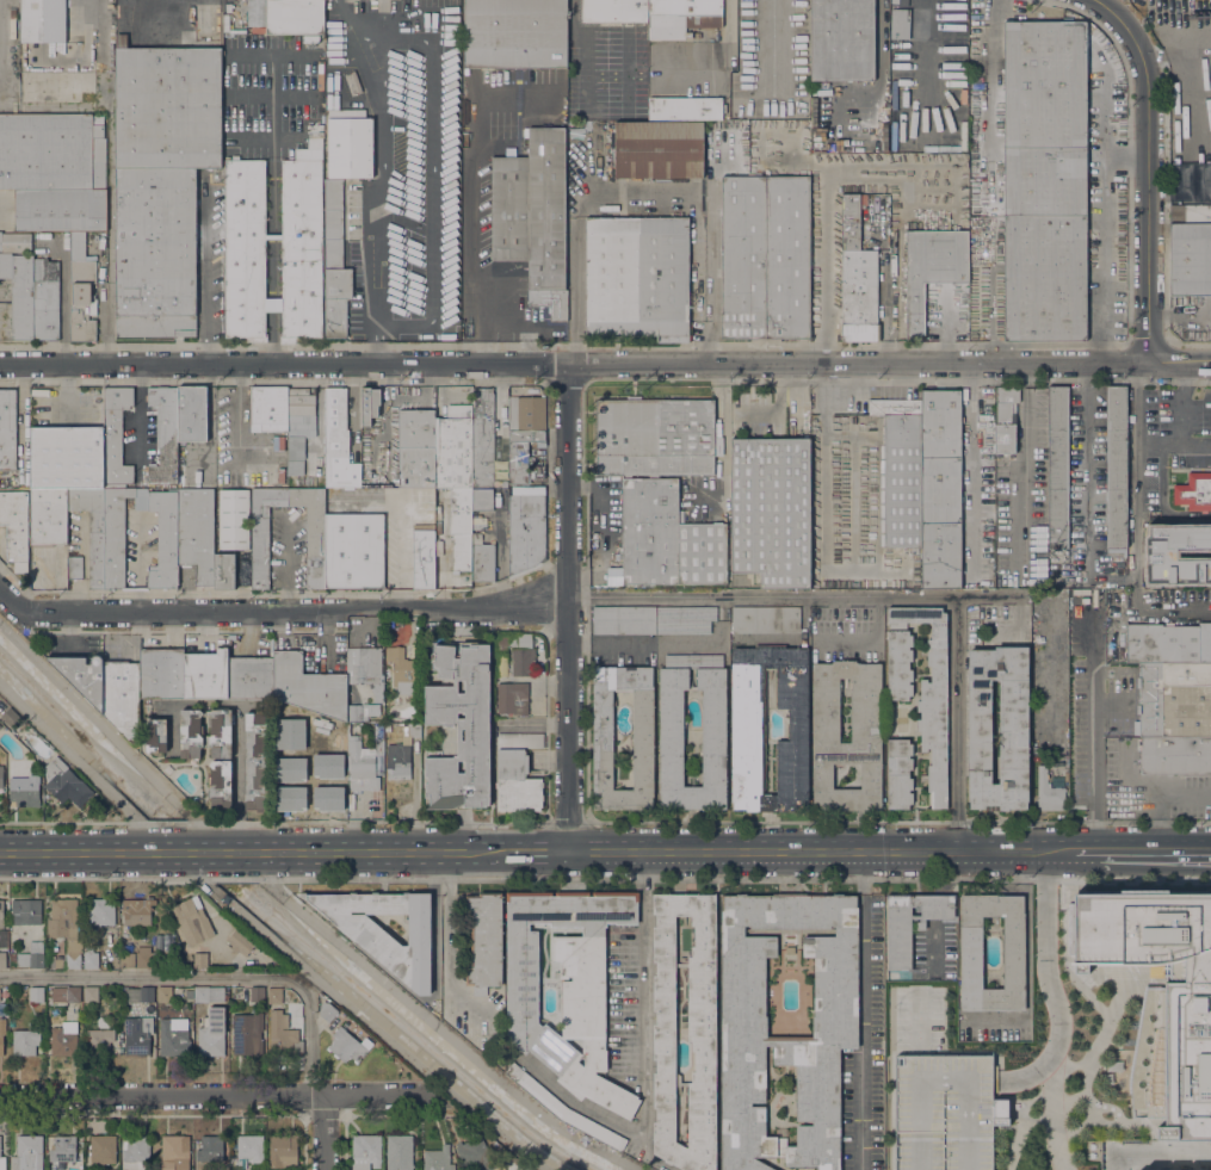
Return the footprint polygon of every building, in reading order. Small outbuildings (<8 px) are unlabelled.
[(20,42),(20,0),(66,0),(66,42),(20,42)] [(266,33),(266,0),(323,0),(323,33),(266,33)] [(464,68),(464,0),(567,0),(567,67),(554,67),(554,68),(464,68)] [(581,23),(581,0),(647,0),(647,23),(631,23),(631,25),(626,25),(626,23),(581,23)] [(649,39),(649,0),(722,0),(722,27),(715,27),(715,30),(691,30),(691,27),(685,27),(685,32),(700,32),(700,38),(686,38),(649,39)] [(810,81),(810,0),(874,0),(875,81),(810,81)] [(891,10),(909,10),(909,39),(890,39),(891,10)] [(1003,23),(1085,23),(1086,341),(1003,341),(1003,23)] [(174,335),(174,340),(116,340),(116,48),(116,33),(128,33),(128,48),(221,48),(221,167),(196,167),(196,335),(174,335)] [(358,92),(352,94),(345,75),(352,73),(358,92)] [(649,119),(649,98),(722,98),(722,104),(725,104),(727,113),(722,113),(722,119),(649,119)] [(328,109),(365,110),(365,118),(328,117),(328,109)] [(14,190),(0,190),(0,116),(92,114),(92,116),(104,116),(104,138),(105,138),(105,188),(106,188),(106,230),(14,230),(14,190)] [(365,118),(373,118),(372,179),(327,178),(328,117),(365,118)] [(703,122),(704,178),(614,178),(614,122),(703,122)] [(550,314),(548,314),(548,308),(550,308),(550,307),(543,307),(543,308),(539,308),(539,307),(529,307),(529,261),(492,261),(492,157),(529,157),(529,128),(564,128),(564,290),(567,290),(567,321),(550,321),(550,314)] [(265,334),(267,334),(267,341),(247,342),(247,338),(225,338),(225,160),(231,160),(231,155),(239,155),(239,160),(265,160),(265,298),(282,298),(282,160),(295,160),(295,148),(322,148),(322,336),(302,336),(302,343),(280,343),(280,335),(282,335),(282,310),(265,310),(265,334)] [(722,177),(809,177),(809,339),(780,339),(780,341),(750,341),(750,339),(722,339),(722,177)] [(346,298),(346,315),(348,315),(348,317),(346,317),(346,324),(348,324),(348,327),(346,327),(346,338),(325,338),(325,179),(342,179),(342,268),(352,268),(352,298),(346,298)] [(860,250),(877,250),(877,324),(879,324),(879,341),(842,341),(842,194),(860,194),(860,250)] [(1170,205),(1210,204),(1210,223),(1170,223),(1170,205)] [(690,317),(690,321),(688,342),(657,342),(657,336),(586,336),(586,217),(672,217),(672,212),(681,212),(681,217),(690,217),(690,317)] [(1170,223),(1210,223),(1210,293),(1170,293),(1170,223)] [(85,255),(97,255),(97,259),(85,260),(85,261),(95,260),(95,283),(88,283),(88,298),(97,298),(97,314),(88,314),(88,320),(95,320),(95,341),(94,341),(94,342),(92,342),(92,341),(70,341),(69,231),(85,231),(85,255)] [(1,252),(0,252),(0,233),(1,233),(1,234),(31,234),(31,252),(1,252)] [(906,233),(968,233),(968,281),(923,283),(923,334),(926,334),(926,341),(907,342),(906,233)] [(12,302),(0,302),(0,253),(12,253),(12,255),(32,255),(33,258),(33,340),(33,341),(12,341),(12,302)] [(47,258),(47,261),(58,261),(58,340),(33,340),(33,258),(47,258)] [(177,386),(206,386),(206,444),(186,444),(186,490),(214,490),(214,586),(204,586),(204,588),(200,588),(200,586),(196,586),(196,564),(178,564),(178,588),(167,588),(167,590),(162,590),(162,588),(148,588),(148,565),(157,565),(157,512),(148,510),(148,490),(171,491),(171,488),(177,488),(177,484),(177,386)] [(177,484),(148,484),(148,463),(156,463),(156,409),(152,409),(152,406),(148,406),(148,386),(177,386),(177,484)] [(1015,402),(1015,437),(1017,437),(1017,441),(1015,441),(1015,445),(1017,445),(1017,450),(1015,450),(1015,453),(1012,453),(1012,456),(1007,456),(1007,453),(1002,453),(1002,456),(999,456),(999,453),(995,453),(995,425),(996,425),(996,386),(1019,386),(1019,402),(1015,402)] [(1049,386),(1068,386),(1068,549),(1048,549),(1049,386)] [(1106,386),(1126,386),(1126,556),(1123,556),(1123,552),(1107,552),(1106,386)] [(67,427),(104,427),(104,388),(134,388),(134,406),(130,406),(130,408),(122,408),(122,465),(134,465),(134,483),(124,483),(124,488),(148,488),(148,490),(148,510),(135,510),(135,497),(125,497),(125,588),(115,588),(115,590),(110,590),(110,588),(104,588),(89,588),(89,510),(73,510),(73,516),(67,516),(67,544),(54,544),(54,546),(31,546),(31,489),(31,427),(67,427)] [(288,432),(252,432),(252,388),(288,388),(288,389),(288,432)] [(325,388),(346,388),(346,429),(350,429),(350,463),(360,463),(362,487),(325,487),(325,388)] [(362,388),(370,388),(370,389),(381,389),(381,404),(378,404),(378,416),(371,416),(371,426),(362,426),(362,388)] [(16,469),(0,469),(0,389),(16,389),(16,469)] [(315,389),(316,437),(304,437),(304,459),(288,459),(288,432),(288,389),(315,389)] [(471,419),(474,419),(474,389),(493,389),(493,392),(494,481),(508,481),(508,487),(471,487),(471,419)] [(921,390),(960,390),(960,588),(921,588),(921,547),(921,400),(921,390)] [(508,397),(545,397),(545,441),(537,441),(537,447),(527,447),(527,483),(509,483),(508,397)] [(715,437),(723,437),(723,454),(715,454),(715,475),(597,475),(597,400),(713,400),(715,437)] [(921,547),(919,547),(919,555),(912,555),(912,547),(883,547),(883,415),(869,415),(869,400),(921,400),(921,547)] [(434,419),(447,419),(447,404),(471,404),(471,419),(471,487),(471,489),(471,510),(471,570),(452,570),(452,533),(450,533),(450,487),(440,487),(440,504),(434,504),(434,487),(434,419)] [(434,419),(434,487),(398,488),(398,479),(398,410),(434,409),(434,419)] [(809,588),(760,588),(760,572),(730,572),(730,439),(809,438),(809,588)] [(304,460),(304,476),(288,476),(288,460),(304,460)] [(1187,472),(1210,472),(1210,509),(1188,509),(1188,503),(1173,503),(1173,484),(1187,484),(1187,472)] [(620,583),(619,569),(622,569),(622,478),(678,478),(678,510),(684,510),(684,524),(727,524),(727,583),(620,583)] [(512,495),(512,487),(544,487),(544,495),(512,495)] [(220,489),(249,489),(249,550),(220,550),(220,489)] [(325,588),(307,588),(307,506),(268,506),(268,589),(252,589),(251,489),(325,489),(325,514),(325,588)] [(471,489),(493,489),(493,510),(471,510),(471,489)] [(7,526),(0,525),(0,491),(27,491),(27,572),(14,572),(14,562),(6,562),(7,526)] [(545,559),(543,563),(539,562),(535,567),(509,576),(508,495),(512,495),(544,495),(545,559)] [(325,588),(325,514),(371,514),(371,507),(383,507),(383,514),(384,588),(362,588),(362,589),(336,589),(336,588),(325,588)] [(487,528),(472,528),(472,518),(487,516),(487,528)] [(434,589),(413,589),(413,530),(434,530),(434,589)] [(472,533),(482,533),(482,534),(483,534),(483,537),(482,537),(482,544),(490,544),(490,541),(494,541),(494,581),(472,581),(472,533)] [(235,589),(215,589),(215,553),(235,553),(235,589)] [(68,556),(82,556),(82,578),(76,578),(76,580),(74,580),(74,578),(68,578),(68,556)] [(1142,569),(1168,569),(1168,586),(1159,586),(1159,587),(1142,587),(1142,569)] [(593,633),(593,606),(656,606),(656,634),(593,633)] [(656,606),(717,607),(717,620),(711,620),(711,634),(656,634),(656,606)] [(801,606),(801,633),(733,633),(733,607),(801,606)] [(888,631),(890,631),(890,623),(888,623),(888,607),(941,607),(941,613),(946,613),(946,809),(931,809),(931,792),(927,792),(927,766),(931,766),(931,749),(928,749),(928,751),(921,753),(921,731),(916,731),(916,719),(921,719),(921,712),(917,712),(917,700),(921,700),(921,679),(927,679),(927,682),(931,682),(931,666),(927,666),(927,639),(931,639),(931,623),(906,623),(906,631),(909,631),(909,634),(913,634),(913,646),(909,646),(909,649),(913,649),(913,661),(909,661),(909,669),(913,669),(913,681),(909,681),(909,685),(913,685),(913,695),(909,695),(909,700),(896,700),(896,739),(909,739),(909,744),(913,744),(913,755),(909,755),(909,759),(913,759),(913,769),(909,769),(909,778),(913,778),(913,790),(909,790),(909,793),(913,793),(913,804),(909,804),(909,809),(888,809),(888,631)] [(1198,623),(1210,623),(1210,662),(1139,662),(1126,662),(1126,624),(1162,624),(1162,626),(1198,626),(1198,623)] [(507,646),(507,654),(507,676),(496,676),(496,654),(495,654),(495,636),(518,634),(518,633),(532,633),(532,649),(535,649),(535,676),(529,676),(512,676),(512,649),(518,649),(518,646),(507,646)] [(489,805),(481,805),(481,809),(453,809),(451,809),(426,809),(431,806),(425,806),(426,782),(428,782),(428,778),(425,778),(425,751),(441,751),(443,725),(425,725),(425,714),(426,697),(425,697),(425,686),(453,686),(455,679),(437,677),(438,670),(432,670),(433,662),(431,662),(432,654),(433,654),(434,644),(456,646),(455,658),(459,658),(461,646),(469,646),(469,644),(489,644),(489,805)] [(746,811),(746,809),(734,809),(734,801),(731,801),(731,648),(755,648),(755,645),(785,645),(785,648),(808,648),(809,801),(807,801),(807,809),(795,809),(795,811),(746,811)] [(403,658),(407,658),(407,660),(415,660),(415,694),(397,694),(397,686),(393,686),(393,661),(385,661),(385,649),(387,649),(387,646),(404,646),(403,658)] [(986,811),(986,809),(969,809),(969,801),(968,801),(968,650),(995,650),(995,646),(1028,646),(1028,801),(1026,801),(1026,809),(1009,809),(1009,811),(986,811)] [(184,698),(140,698),(140,663),(140,648),(184,648),(184,654),(184,698)] [(184,654),(217,654),(217,648),(228,648),(227,656),(227,698),(184,698),(184,654)] [(385,682),(385,702),(375,702),(373,694),(367,683),(347,683),(347,648),(381,648),(382,675),(383,675),(383,682),(385,682)] [(307,711),(308,708),(273,698),(273,657),(273,650),(303,651),(302,674),(346,674),(346,722),(315,711),(314,712),(307,711)] [(47,657),(92,657),(93,656),(95,655),(98,655),(99,656),(101,657),(101,658),(103,662),(103,714),(47,657)] [(659,810),(660,668),(665,668),(665,655),(723,655),(723,668),(727,668),(727,810),(659,810)] [(227,656),(273,657),(273,698),(227,698),(227,656)] [(103,662),(104,662),(104,660),(128,660),(128,662),(140,663),(140,698),(140,743),(132,743),(103,714),(103,662)] [(814,810),(813,663),(832,663),(832,661),(855,661),(855,663),(881,663),(882,810),(814,810)] [(1139,662),(1210,662),(1210,735),(1139,735),(1139,662)] [(593,810),(593,667),(653,667),(653,686),(654,797),(653,797),(653,810),(593,810)] [(498,683),(513,683),(513,682),(529,682),(529,697),(527,697),(527,714),(513,714),(513,713),(498,713),(498,683)] [(347,705),(362,705),(362,704),(367,704),(367,705),(379,704),(379,716),(367,716),(367,719),(360,722),(348,722),(347,705)] [(21,718),(11,728),(0,717),(11,707),(21,718)] [(192,761),(192,759),(180,759),(180,710),(215,710),(215,707),(228,707),(228,710),(231,710),(230,757),(211,757),(211,748),(209,745),(203,745),(200,748),(200,757),(198,757),(198,761),(192,761)] [(257,712),(257,708),(264,708),(264,712),(265,712),(265,723),(267,725),(267,733),(265,735),(265,744),(267,745),(268,747),(270,748),(270,750),(270,751),(268,753),(267,754),(266,755),(267,756),(267,764),(265,767),(265,776),(267,776),(268,797),(265,799),(265,811),(246,811),(246,712),(257,712)] [(305,711),(305,725),(297,725),(297,729),(295,729),(295,742),(285,742),(285,736),(279,736),(279,711),(305,711)] [(167,754),(147,754),(146,751),(146,744),(144,744),(144,735),(147,736),(147,726),(146,726),(146,717),(150,717),(150,718),(166,719),(167,754)] [(375,776),(379,776),(379,790),(354,790),(354,794),(348,794),(348,788),(351,788),(351,779),(347,779),(347,723),(351,722),(351,736),(357,736),(357,739),(360,739),(360,748),(375,748),(375,724),(384,724),(384,755),(375,755),(375,776)] [(344,735),(332,735),(332,725),(334,724),(334,723),(344,723),(344,724),(344,735)] [(407,737),(407,724),(420,724),(420,737),(407,737)] [(525,748),(525,750),(526,750),(526,754),(525,754),(525,755),(527,755),(527,773),(526,773),(526,776),(524,776),(524,779),(542,779),(542,781),(543,781),(543,787),(542,787),(542,794),(543,794),(543,801),(542,801),(542,807),(540,807),(540,811),(513,811),(513,810),(512,810),(512,811),(507,811),(507,810),(505,810),(505,812),(500,812),(500,810),(498,810),(498,788),(495,788),(495,782),(498,782),(498,733),(543,733),(543,748),(525,748)] [(1139,735),(1210,735),(1210,772),(1141,773),(1139,735)] [(410,779),(395,779),(395,775),(387,775),(387,745),(397,745),(397,743),(410,743),(410,779)] [(345,754),(344,780),(322,780),(322,784),(295,782),(295,796),(282,796),(282,781),(290,781),(290,774),(282,767),(282,753),(296,753),(298,755),(301,754),(307,761),(325,761),(325,755),(330,754),(345,754)] [(56,755),(68,767),(80,780),(81,779),(94,792),(79,807),(68,797),(62,803),(45,786),(48,782),(44,768),(56,755)] [(231,761),(231,809),(211,809),(211,798),(209,797),(209,788),(211,786),(209,786),(209,776),(211,776),(211,768),(209,766),(209,763),(212,761),(231,761)] [(1065,788),(1065,791),(1064,791),(1064,810),(1037,810),(1037,764),(1048,764),(1048,787),(1065,788)] [(20,769),(20,766),(26,766),(26,769),(32,769),(32,778),(41,778),(39,807),(16,806),(16,801),(10,800),(10,778),(16,778),(16,769),(20,769)] [(420,995),(356,940),(354,942),(339,929),(338,926),(316,906),(315,908),(310,904),(310,903),(301,894),(301,892),(307,892),(307,894),(351,894),(351,892),(357,892),(357,894),(372,894),(372,892),(378,892),(378,894),(403,894),(403,892),(431,892),(431,995),(420,995)] [(501,986),(487,986),(487,996),(474,996),(474,985),(465,985),(467,965),(471,965),(471,915),(467,915),(467,896),(478,896),(478,892),(502,893),(501,986)] [(585,1096),(581,1101),(556,1081),(560,1077),(529,1051),(525,1054),(507,1039),(506,892),(638,892),(638,902),(637,902),(637,923),(607,924),(607,927),(605,927),(605,1051),(606,1051),(606,1079),(638,1097),(637,1098),(641,1101),(630,1120),(585,1096)] [(1074,893),(1210,892),(1210,948),(1169,962),(1088,962),(1088,972),(1075,973),(1074,893)] [(713,893),(716,1169),(686,1169),(672,1163),(671,1165),(665,1162),(665,1159),(654,1153),(653,1122),(656,1122),(656,1108),(654,1108),(653,1073),(656,1073),(656,1059),(653,1059),(653,1024),(656,1024),(656,1011),(654,1011),(653,976),(656,976),(656,962),(654,962),(653,927),(656,927),(656,914),(653,914),(653,894),(713,893)] [(180,929),(181,929),(171,906),(197,894),(203,908),(202,909),(205,917),(206,916),(215,935),(189,947),(180,929)] [(888,970),(888,894),(956,894),(956,899),(953,899),(954,920),(926,920),(926,930),(917,930),(917,922),(920,922),(920,920),(912,920),(912,970),(888,970)] [(960,894),(996,894),(996,896),(1024,896),(1025,1010),(962,1011),(960,894)] [(840,1048),(840,1169),(817,1169),(817,1166),(785,1166),(785,1157),(754,1157),(777,1169),(722,1169),(722,911),(723,911),(723,896),(855,896),(855,908),(858,908),(858,1048),(840,1048)] [(124,926),(124,915),(123,915),(123,899),(147,899),(147,897),(153,897),(153,899),(156,899),(156,905),(152,905),(152,926),(124,926)] [(41,899),(41,924),(13,924),(13,915),(12,915),(12,899),(41,899)] [(66,936),(58,936),(58,937),(52,937),(52,936),(47,936),(47,918),(51,918),(51,899),(78,899),(76,926),(82,926),(82,953),(80,953),(80,968),(66,968),(66,936)] [(87,924),(87,912),(89,912),(89,909),(92,909),(92,899),(115,899),(115,924),(87,924)] [(246,957),(239,951),(237,953),(231,948),(233,946),(225,940),(236,928),(255,943),(255,945),(264,951),(259,958),(251,951),(246,957)] [(43,968),(30,968),(30,966),(17,966),(17,960),(11,960),(10,953),(30,953),(30,941),(43,941),(43,968)] [(98,967),(84,968),(84,947),(93,946),(93,952),(98,952),(98,967)] [(136,952),(138,952),(138,947),(150,947),(150,953),(153,953),(153,967),(136,967),(136,952)] [(135,967),(121,967),(121,953),(135,953),(135,967)] [(193,953),(208,953),(208,968),(193,968),(193,962),(190,962),(186,953),(193,953)] [(48,955),(55,955),(55,958),(63,958),(63,966),(48,966),(48,955)] [(1159,983),(1210,984),(1210,1141),(1156,1140),(1156,1118),(1133,1118),(1131,1090),(1130,1081),(1148,988),(1159,988),(1159,983)] [(81,1002),(67,1002),(52,1002),(52,996),(47,996),(47,990),(51,990),(51,988),(66,988),(66,986),(80,986),(81,1002)] [(98,1002),(84,1002),(84,986),(98,986),(98,1002)] [(154,986),(154,1002),(125,1002),(125,989),(140,989),(140,986),(154,986)] [(172,986),(172,1002),(157,1002),(157,986),(172,986)] [(224,1002),(209,1002),(194,1002),(194,986),(209,986),(224,986),(224,1002)] [(264,986),(264,1001),(249,1001),(249,986),(264,986)] [(44,1002),(29,1002),(30,988),(44,988),(44,1002)] [(282,988),(282,1003),(277,1003),(277,1007),(272,1007),(272,1003),(267,1003),(267,988),(282,988)] [(329,1023),(319,1014),(321,1010),(319,1007),(325,1001),(327,1003),(328,1002),(339,1011),(329,1023)] [(198,1056),(198,1028),(203,1028),(203,1017),(208,1017),(208,1007),(224,1007),(224,1056),(198,1056)] [(271,1056),(270,1009),(282,1009),(283,1014),(286,1014),(286,1023),(295,1023),(295,1030),(298,1030),(298,1041),(303,1041),(303,1056),(271,1056)] [(233,1028),(231,1028),(231,1015),(253,1014),(253,1011),(262,1011),(262,1032),(261,1032),(261,1040),(262,1040),(262,1054),(234,1056),(233,1028)] [(125,1054),(125,1034),(124,1034),(124,1017),(141,1017),(153,1017),(153,1034),(150,1034),(150,1054),(144,1054),(142,1056),(138,1056),(137,1054),(125,1054)] [(160,1056),(160,1019),(171,1020),(171,1019),(189,1019),(189,1040),(190,1040),(190,1056),(160,1056)] [(78,1022),(78,1033),(76,1033),(76,1056),(75,1056),(75,1058),(72,1058),(72,1056),(51,1056),(51,1042),(49,1042),(49,1036),(51,1036),(51,1027),(62,1028),(62,1022),(78,1022)] [(357,1064),(353,1061),(354,1060),(350,1057),(345,1063),(339,1057),(338,1059),(333,1056),(334,1053),(330,1051),(329,1052),(326,1048),(328,1045),(329,1046),(333,1041),(332,1040),(334,1036),(333,1035),(340,1026),(346,1029),(345,1030),(360,1044),(365,1038),(373,1044),(357,1064)] [(12,1029),(39,1029),(41,1041),(39,1041),(39,1045),(36,1045),(36,1056),(13,1056),(12,1029)] [(115,1041),(110,1041),(110,1046),(109,1046),(109,1056),(87,1056),(86,1030),(113,1029),(115,1041)] [(991,1125),(1007,1125),(1007,1098),(991,1099),(991,1055),(897,1055),(894,1064),(894,1159),(893,1161),(893,1169),(991,1169),(991,1125)] [(505,1072),(513,1061),(568,1108),(628,1140),(622,1151),(561,1119),(505,1072)] [(42,1135),(42,1169),(12,1169),(12,1156),(17,1156),(17,1135),(42,1135)] [(62,1160),(62,1169),(49,1169),(49,1150),(51,1150),(51,1146),(55,1146),(55,1141),(54,1141),(54,1135),(69,1135),(75,1135),(75,1160),(62,1160)] [(91,1154),(88,1154),(88,1152),(91,1152),(91,1149),(88,1149),(88,1145),(91,1145),(91,1135),(116,1135),(116,1163),(105,1163),(105,1166),(91,1166),(91,1158),(91,1154)] [(144,1160),(144,1169),(123,1169),(123,1162),(122,1162),(122,1137),(128,1137),(128,1135),(150,1135),(149,1160),(144,1160)] [(190,1135),(189,1169),(161,1169),(161,1135),(190,1135)] [(223,1135),(223,1140),(229,1140),(229,1158),(222,1159),(222,1160),(196,1160),(196,1150),(202,1150),(200,1135),(223,1135)] [(240,1158),(240,1169),(229,1169),(229,1157),(237,1157),(237,1135),(264,1135),(264,1163),(252,1163),(252,1158),(240,1158)] [(297,1166),(280,1166),(280,1162),(268,1162),(268,1158),(270,1158),(270,1135),(297,1135),(297,1166)] [(352,1139),(353,1139),(353,1135),(381,1135),(381,1166),(370,1166),(370,1169),(352,1169),(352,1139)] [(413,1135),(413,1169),(387,1169),(387,1135),(413,1135)] [(496,1166),(490,1169),(473,1169),(471,1165),(465,1168),(457,1151),(456,1147),(457,1146),(456,1144),(461,1141),(462,1145),(481,1135),(496,1166)] [(455,1164),(455,1169),(424,1169),(424,1151),(443,1151),(443,1144),(450,1144),(450,1164),(455,1164)]
